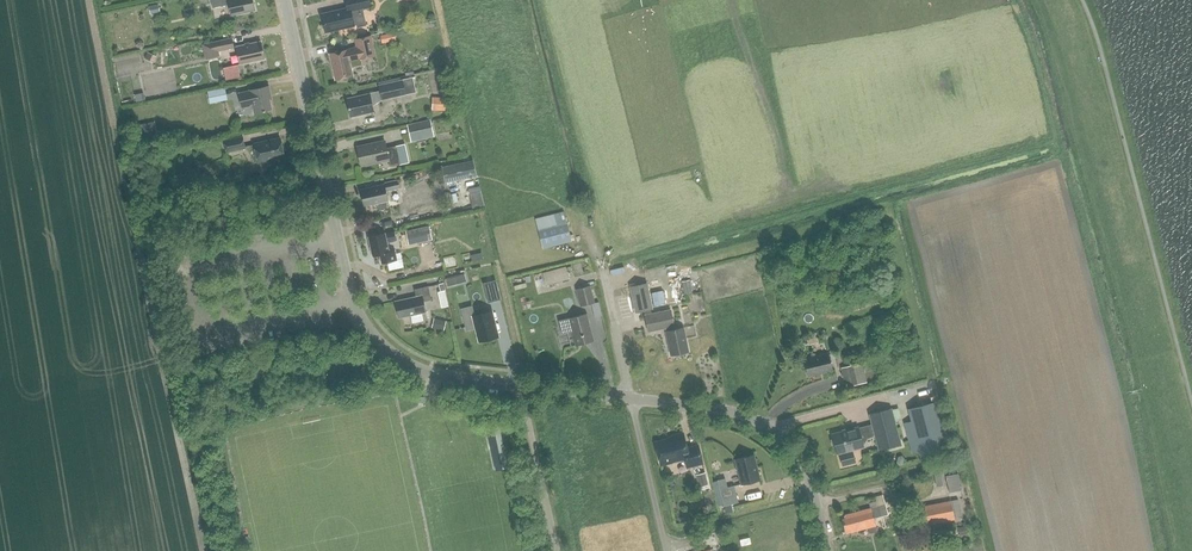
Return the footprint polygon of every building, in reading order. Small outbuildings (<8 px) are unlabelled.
[(255,10),(253,0),(211,0),(213,8),(230,4),(232,15),(255,10)] [(322,14),(326,33),(355,26),(366,23),(363,9),(372,7),(370,0),(346,0),(347,8),(322,14)] [(159,4),(149,7),(150,12),(151,14),(160,12),(159,4)] [(381,36),(382,44),(396,40),(395,32),(381,36)] [(355,39),(357,48),(331,54),(336,79),(353,76),(351,68),(350,62),(361,59),(377,56),(372,35),(355,39)] [(218,51),(234,48),(232,38),(202,45),(206,60),(219,57),(218,51)] [(240,64),(265,59),(261,42),(237,47),(240,64)] [(147,52),(144,58),(153,62),(156,56),(147,52)] [(361,59),(350,62),(351,68),(362,65),(361,59)] [(238,65),(223,68),(226,80),(240,77),(240,74),(238,65)] [(378,85),(381,100),(416,92),(412,77),(378,85)] [(269,94),(271,94),(269,86),(250,90),(238,93),(242,108),(253,106),(255,113),(272,109),(269,94)] [(226,87),(208,91),(211,104),(217,102),(216,96),(227,94),(226,87)] [(141,93),(135,95),(137,102),(145,100),(144,96),(142,97),(141,93)] [(351,117),(374,112),(370,94),(347,99),(351,117)] [(437,98),(437,110),(449,111),(450,98),(437,98)] [(430,121),(408,126),(411,136),(421,133),(422,139),(434,136),(430,121)] [(138,125),(140,140),(149,138),(149,136),(147,123),(138,125)] [(227,153),(245,149),(243,137),(224,141),(227,153)] [(259,163),(285,157),(281,138),(254,143),(259,163)] [(385,141),(358,147),(362,166),(389,160),(391,167),(401,165),(397,146),(387,148),(385,141)] [(473,160),(442,167),(446,183),(477,176),(473,160)] [(201,175),(199,176),(205,187),(213,183),(207,172),(201,175)] [(385,185),(361,190),(364,206),(376,203),(377,207),(379,209),(382,210),(384,209),(386,207),(387,205),(387,201),(388,201),(386,192),(400,189),(399,182),(385,185)] [(543,249),(572,241),(564,211),(535,219),(543,249)] [(415,229),(406,231),(409,245),(418,243),(415,229)] [(395,251),(389,253),(387,244),(396,242),(394,232),(369,237),(373,257),(380,255),(382,264),(397,261),(395,251)] [(550,284),(572,277),(568,264),(546,271),(550,284)] [(446,279),(448,287),(458,284),(456,277),(449,278),(446,279)] [(689,293),(696,292),(694,278),(686,279),(689,293)] [(495,281),(483,284),(487,303),(500,300),(495,281)] [(649,332),(666,329),(666,332),(671,356),(688,352),(683,329),(674,331),(673,327),(674,327),(671,311),(651,315),(650,311),(652,310),(647,284),(630,288),(636,314),(645,312),(646,316),(645,317),(649,332)] [(595,304),(591,286),(576,290),(580,307),(595,304)] [(425,321),(424,313),(426,313),(424,302),(432,300),(429,287),(415,290),(416,297),(395,302),(399,318),(413,316),(414,323),(425,321)] [(662,291),(652,293),(654,307),(665,305),(662,291)] [(473,306),(462,309),(467,331),(477,329),(474,316),(475,316),(473,306)] [(475,316),(474,316),(477,329),(480,342),(497,338),(491,312),(475,316)] [(575,347),(594,342),(587,314),(568,319),(571,332),(575,347)] [(446,321),(434,318),(432,328),(444,330),(446,325),(446,321)] [(563,334),(571,332),(568,319),(560,321),(563,334)] [(817,337),(807,340),(807,341),(809,346),(819,343),(817,337)] [(808,376),(832,371),(827,354),(804,359),(808,376)] [(863,362),(841,367),(846,387),(867,382),(863,362)] [(921,456),(948,449),(935,402),(908,409),(921,456)] [(902,444),(892,408),(869,414),(872,424),(859,428),(858,427),(832,434),(837,454),(840,453),(843,466),(855,462),(852,450),(870,445),(868,438),(875,436),(879,450),(902,444)] [(497,471),(509,468),(500,426),(488,429),(497,471)] [(673,440),(656,444),(661,464),(684,459),(687,468),(703,464),(698,446),(687,449),(683,434),(672,437),(673,440)] [(741,485),(760,480),(754,455),(735,460),(741,485)] [(897,462),(896,463),(899,466),(902,465),(904,459),(902,456),(898,457),(897,462)] [(704,474),(695,476),(698,488),(707,486),(704,474)] [(949,493),(962,490),(958,474),(946,477),(949,493)] [(727,488),(720,490),(722,498),(729,496),(737,495),(734,486),(727,488)] [(954,521),(953,518),(962,516),(959,500),(922,509),(923,513),(921,513),(923,524),(926,523),(927,527),(954,521)] [(731,504),(724,506),(726,514),(733,512),(731,504)] [(847,518),(842,519),(845,530),(849,529),(849,532),(862,529),(865,528),(867,528),(868,530),(870,533),(871,533),(877,532),(877,531),(876,525),(874,518),(888,515),(885,505),(846,514),(847,518)] [(964,535),(968,534),(966,526),(958,528),(960,536),(964,535)]
